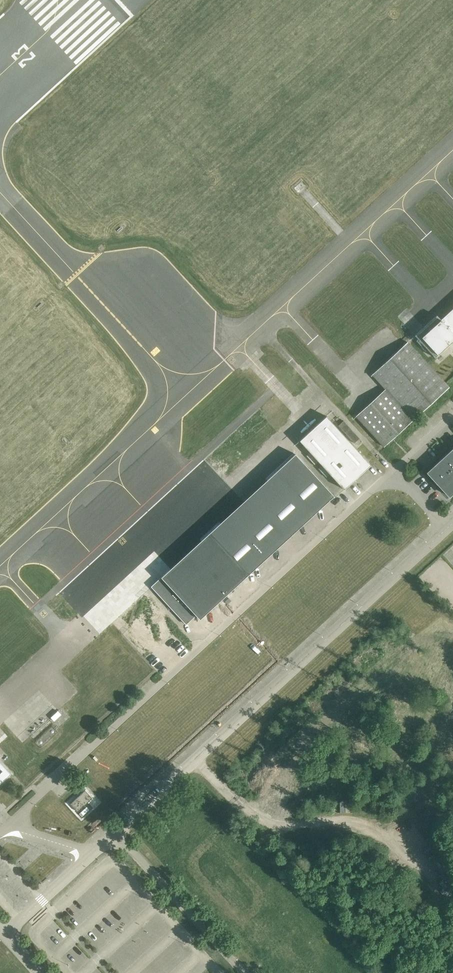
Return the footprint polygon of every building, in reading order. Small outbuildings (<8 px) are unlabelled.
[(415,335),(435,357),(452,341),(452,308),(441,320),(437,315),(415,335)] [(383,446),(393,437),(396,434),(420,412),(449,386),(408,342),(405,344),(376,371),(372,374),(385,388),(355,415),(356,416),(383,446)] [(340,431),(331,421),(326,416),(299,440),(304,445),(344,489),(370,464),(340,431)] [(426,472),(447,495),(452,490),(452,448),(426,472)] [(315,512),(333,495),(295,453),(243,501),(210,532),(151,586),(186,624),(196,614),(200,618),(248,575),(315,512)] [(11,774),(0,762),(0,784),(11,774)] [(85,790),(70,804),(77,812),(92,798),(85,790)]
